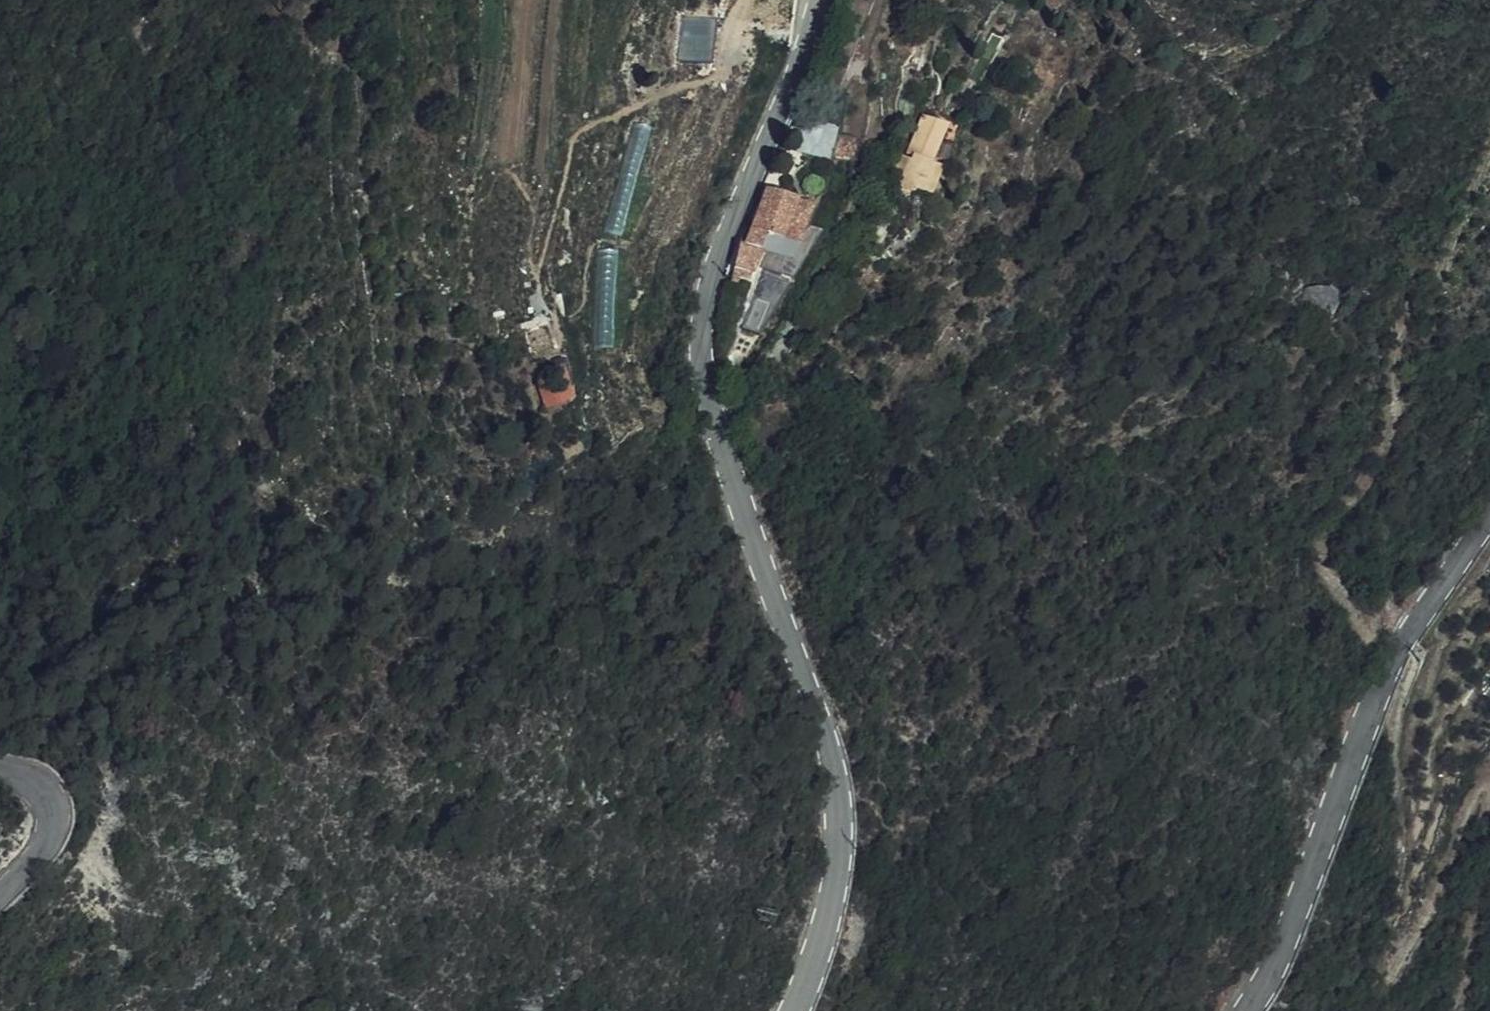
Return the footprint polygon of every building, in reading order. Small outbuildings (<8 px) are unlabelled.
[(686,55),(714,53),(711,14),(683,16),(686,55)] [(895,159),(907,162),(901,186),(909,189),(911,182),(944,195),(953,169),(940,164),(954,124),(927,113),(911,154),(898,150),(895,159)] [(850,161),(857,140),(840,136),(834,157),(850,161)] [(901,186),(907,162),(895,159),(888,182),(901,186)] [(789,235),(800,202),(773,192),(761,225),(772,229),(789,235)] [(807,204),(800,202),(789,235),(796,238),(807,204)] [(761,225),(755,223),(741,262),(762,269),(772,243),(768,242),(772,229),(761,225)] [(575,397),(571,355),(543,357),(547,399),(575,397)]
